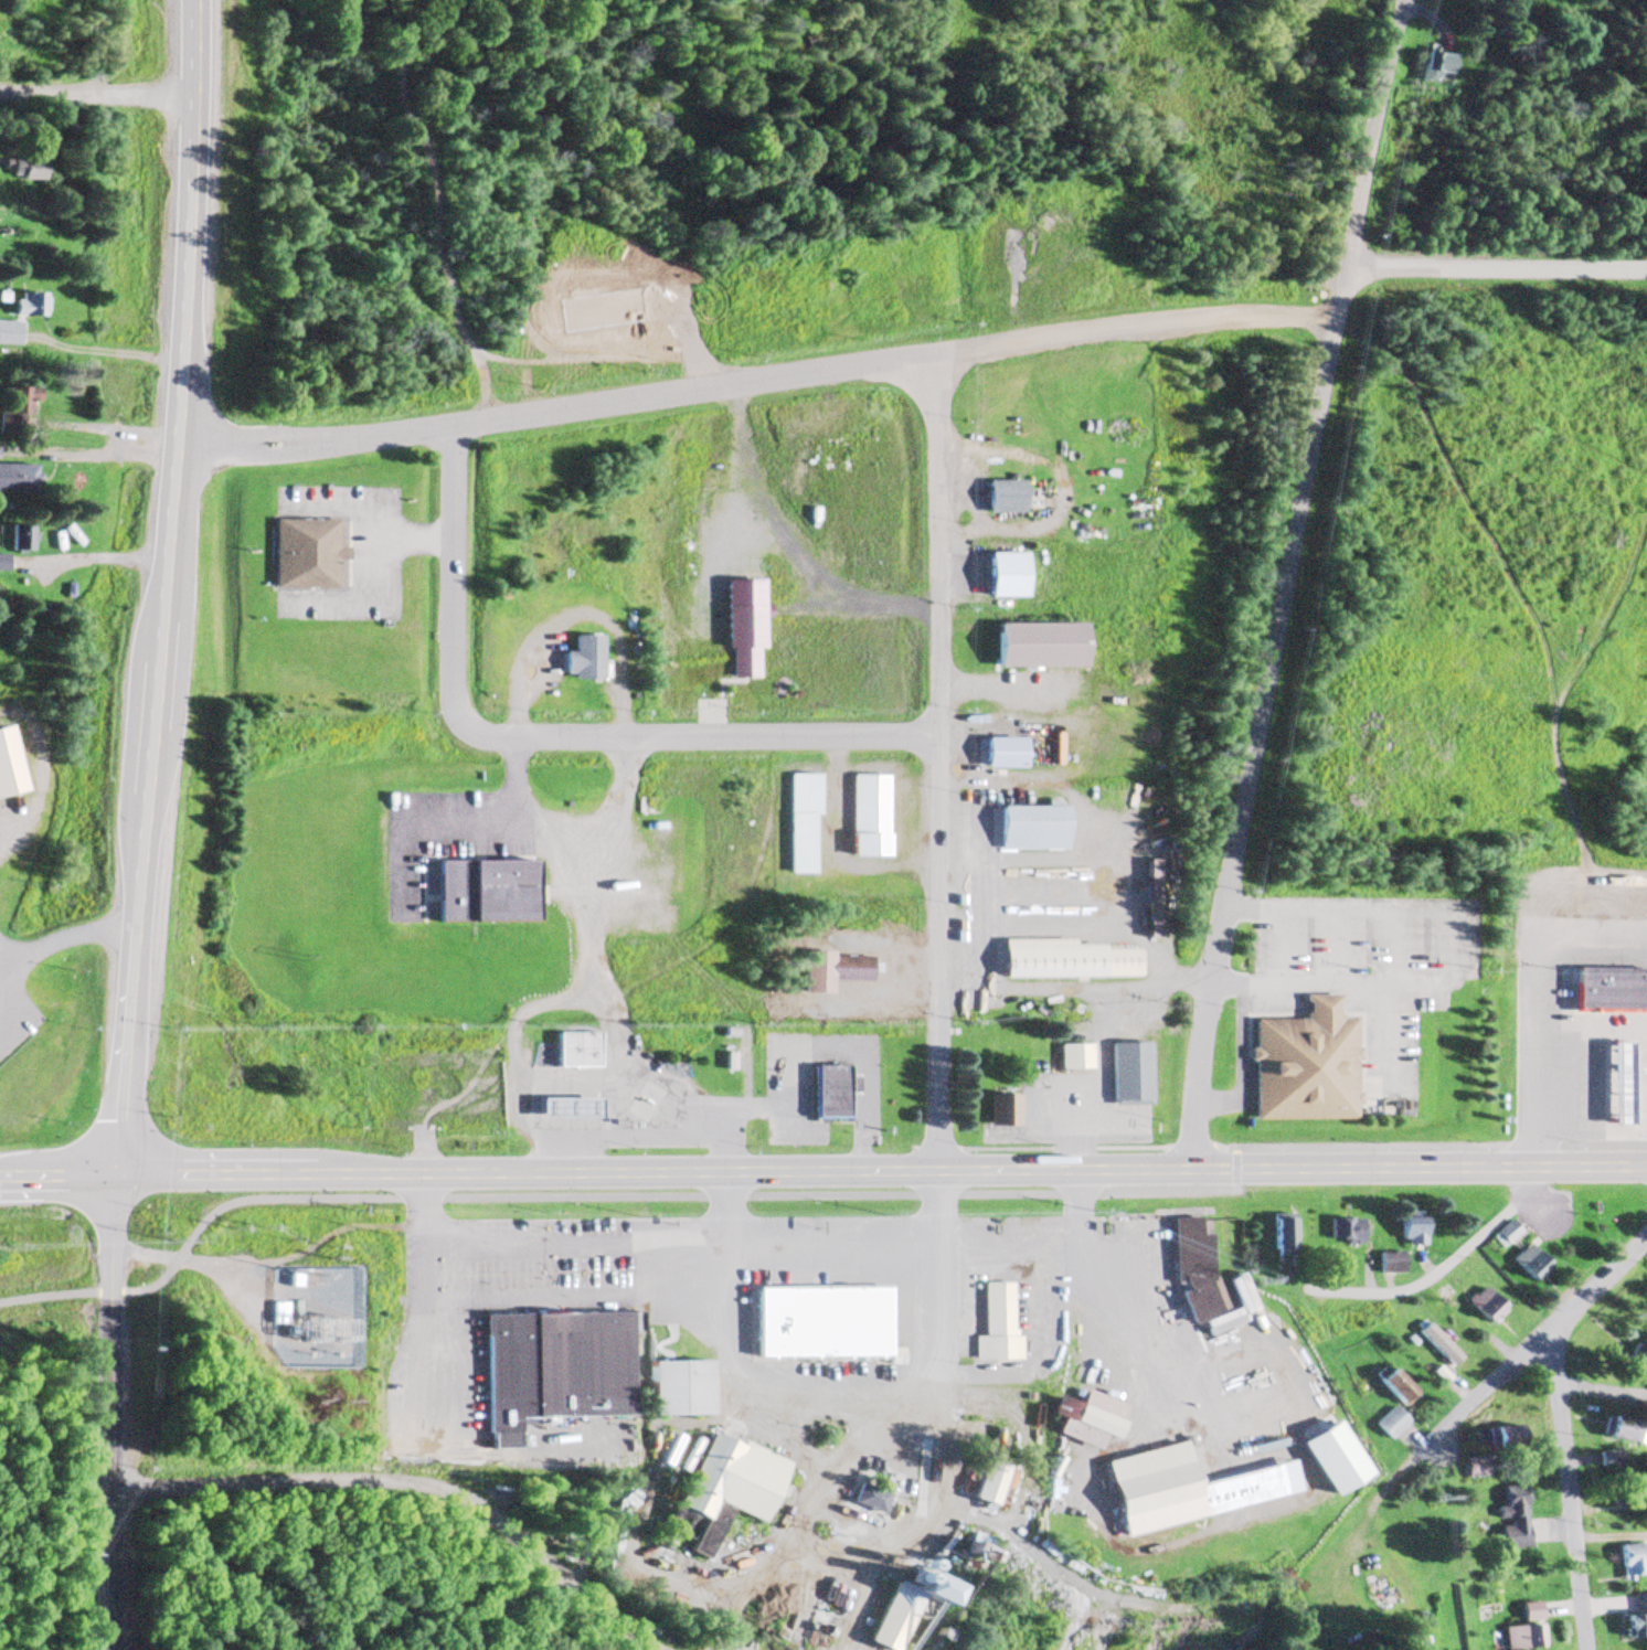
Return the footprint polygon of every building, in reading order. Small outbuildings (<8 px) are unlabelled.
[(1454,86),(1454,55),(1423,54),(1423,85),(1454,86)] [(40,161),(2,161),(1,181),(39,181),(40,161)] [(40,318),(40,294),(8,294),(8,318),(40,318)] [(13,322),(0,322),(0,346),(13,346),(13,322)] [(27,404),(33,404),(34,388),(0,387),(0,391),(0,430),(27,430),(27,404)] [(34,494),(34,466),(0,466),(0,494),(34,494)] [(983,514),(1020,514),(1020,481),(983,481),(983,514)] [(272,590),(347,591),(347,548),(339,548),(339,520),(272,520),(272,590)] [(10,551),(31,551),(31,527),(10,527),(10,551)] [(983,554),(983,598),(1020,598),(1020,554),(983,554)] [(992,667),(1079,667),(1079,624),(992,624),(992,667)] [(600,679),(600,636),(573,636),(573,653),(562,653),(562,679),(600,679)] [(22,794),(9,726),(0,728),(0,798),(22,794)] [(981,770),(1021,770),(1021,738),(981,738),(981,770)] [(814,876),(815,776),(790,775),(789,876),(814,876)] [(851,776),(850,859),(887,860),(888,777),(851,776)] [(1062,807),(995,808),(996,825),(1062,825),(1062,807)] [(1155,939),(1155,861),(1142,861),(1142,939),(1155,939)] [(536,923),(537,862),(425,862),(425,922),(536,923)] [(1133,979),(1133,950),(1100,950),(1100,946),(1070,946),(1070,941),(998,941),(998,980),(1133,979)] [(830,983),(870,983),(871,956),(803,955),(802,995),(829,995),(830,983)] [(1573,960),(1572,1002),(1646,1003),(1646,961),(1573,960)] [(1248,1111),(1349,1111),(1349,1013),(1333,1013),(1333,989),(1298,989),(1298,1013),(1248,1013),(1248,1111)] [(555,1068),(556,1033),(601,1034),(599,1069),(555,1068)] [(1605,1036),(1605,1118),(1625,1118),(1625,1036),(1605,1036)] [(1146,1106),(1146,1044),(1108,1044),(1108,1106),(1146,1106)] [(1089,1072),(1089,1045),(1057,1045),(1057,1072),(1089,1072)] [(811,1067),(811,1122),(850,1122),(850,1067),(811,1067)] [(1017,1095),(987,1095),(987,1127),(1017,1127),(1017,1095)] [(595,1119),(596,1099),(535,1098),(535,1118),(595,1119)] [(1419,1247),(1419,1215),(1397,1215),(1397,1247),(1419,1247)] [(1160,1227),(1190,1324),(1220,1315),(1234,1363),(1255,1356),(1240,1308),(1226,1313),(1196,1216),(1160,1227)] [(1287,1220),(1268,1221),(1268,1257),(1287,1257),(1287,1220)] [(1358,1220),(1327,1220),(1327,1245),(1358,1245),(1358,1220)] [(1517,1232),(1506,1222),(1492,1236),(1503,1246),(1517,1232)] [(1507,1261),(1529,1284),(1546,1268),(1523,1245),(1507,1261)] [(1399,1254),(1376,1254),(1376,1274),(1399,1274),(1399,1254)] [(753,1281),(754,1351),(884,1350),(883,1281),(753,1281)] [(972,1338),(972,1365),(1018,1365),(1018,1336),(1010,1336),(1010,1283),(981,1283),(981,1338),(972,1338)] [(1501,1310),(1479,1288),(1463,1305),(1484,1327),(1501,1310)] [(286,1303),(271,1303),(271,1324),(286,1324),(286,1303)] [(631,1411),(628,1307),(486,1311),(490,1445),(520,1444),(519,1414),(631,1411)] [(1413,1333),(1447,1367),(1456,1357),(1423,1323),(1413,1333)] [(1646,1375),(1646,1357),(1631,1345),(1615,1367),(1640,1385),(1646,1375)] [(644,1363),(644,1417),(704,1417),(704,1363),(644,1363)] [(1372,1381),(1398,1408),(1412,1395),(1386,1368),(1372,1381)] [(1121,1407),(1081,1391),(1074,1406),(1053,1396),(1045,1415),(1057,1420),(1051,1434),(1093,1451),(1098,1437),(1108,1441),(1121,1407)] [(1369,1426),(1385,1442),(1404,1423),(1388,1407),(1369,1426)] [(1629,1421),(1600,1416),(1597,1440),(1626,1444),(1629,1421)] [(1516,1451),(1516,1428),(1479,1428),(1479,1451),(1516,1451)] [(757,1525),(783,1463),(738,1444),(737,1448),(704,1434),(662,1531),(690,1543),(686,1553),(706,1562),(727,1512),(757,1525)] [(1099,1461),(1115,1535),(1308,1495),(1301,1461),(1188,1485),(1179,1445),(1099,1461)] [(1003,1469),(979,1460),(965,1499),(989,1508),(1003,1469)] [(1604,1476),(1604,1506),(1625,1505),(1624,1476),(1604,1476)] [(849,1503),(877,1514),(885,1494),(858,1483),(849,1503)] [(1497,1488),(1498,1507),(1491,1507),(1492,1524),(1495,1523),(1497,1550),(1523,1548),(1519,1486),(1497,1488)] [(986,1541),(967,1534),(957,1562),(976,1569),(986,1541)] [(1611,1547),(1614,1580),(1643,1578),(1641,1545),(1611,1547)] [(1616,1616),(1616,1640),(1646,1639),(1646,1594),(1627,1595),(1628,1616),(1616,1616)]
